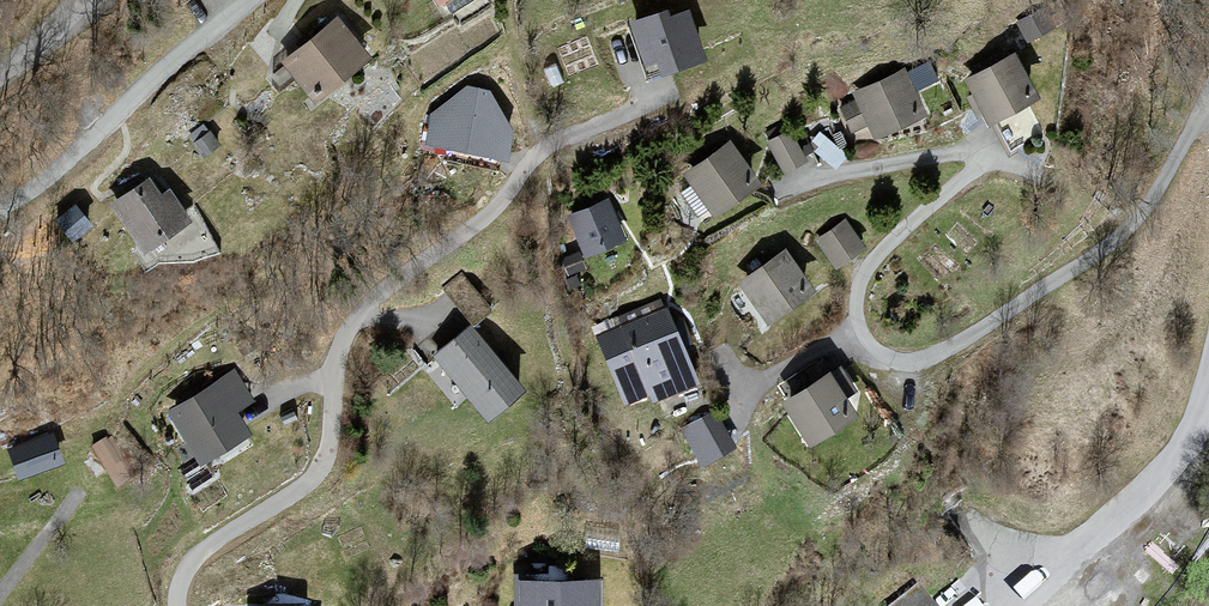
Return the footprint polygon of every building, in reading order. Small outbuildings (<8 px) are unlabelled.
[(666,14),(633,25),(646,60),(658,55),(665,74),(704,60),(688,14),(668,21),(666,14)] [(337,21),(284,62),(313,99),(366,58),(337,21)] [(1009,49),(965,73),(975,91),(970,94),(978,109),(984,105),(988,111),(991,109),(1009,141),(1038,127),(1021,94),(1031,89),(1009,49)] [(858,97),(842,104),(852,126),(867,119),(871,129),(920,107),(902,68),(855,89),(858,97)] [(468,89),(432,115),(427,143),(506,159),(511,132),(490,93),(468,89)] [(203,127),(191,136),(205,154),(217,145),(203,127)] [(787,129),(768,140),(782,165),(801,155),(787,129)] [(727,139),(683,171),(710,207),(754,175),(727,139)] [(148,181),(113,204),(143,251),(189,221),(170,193),(160,199),(148,181)] [(604,197),(570,212),(586,250),(620,235),(604,197)] [(75,207),(58,221),(73,240),(90,226),(75,207)] [(844,213),(812,234),(830,260),(862,239),(844,213)] [(784,248),(739,278),(763,314),(808,283),(784,248)] [(474,323),(491,309),(462,275),(445,288),(474,323)] [(598,339),(626,403),(651,392),(654,398),(698,380),(668,309),(625,328),(598,339)] [(488,418),(522,390),(469,329),(436,357),(488,418)] [(825,368),(780,398),(806,438),(853,407),(843,392),(852,387),(839,367),(829,373),(825,368)] [(233,374),(171,413),(202,462),(248,433),(235,412),(250,402),(233,374)] [(731,447),(712,414),(685,430),(704,462),(731,447)] [(53,436),(11,452),(21,477),(62,461),(53,436)] [(112,438),(94,448),(117,485),(135,475),(112,438)] [(597,582),(518,582),(518,605),(598,605),(597,582)] [(919,585),(892,605),(935,605),(919,585)]
